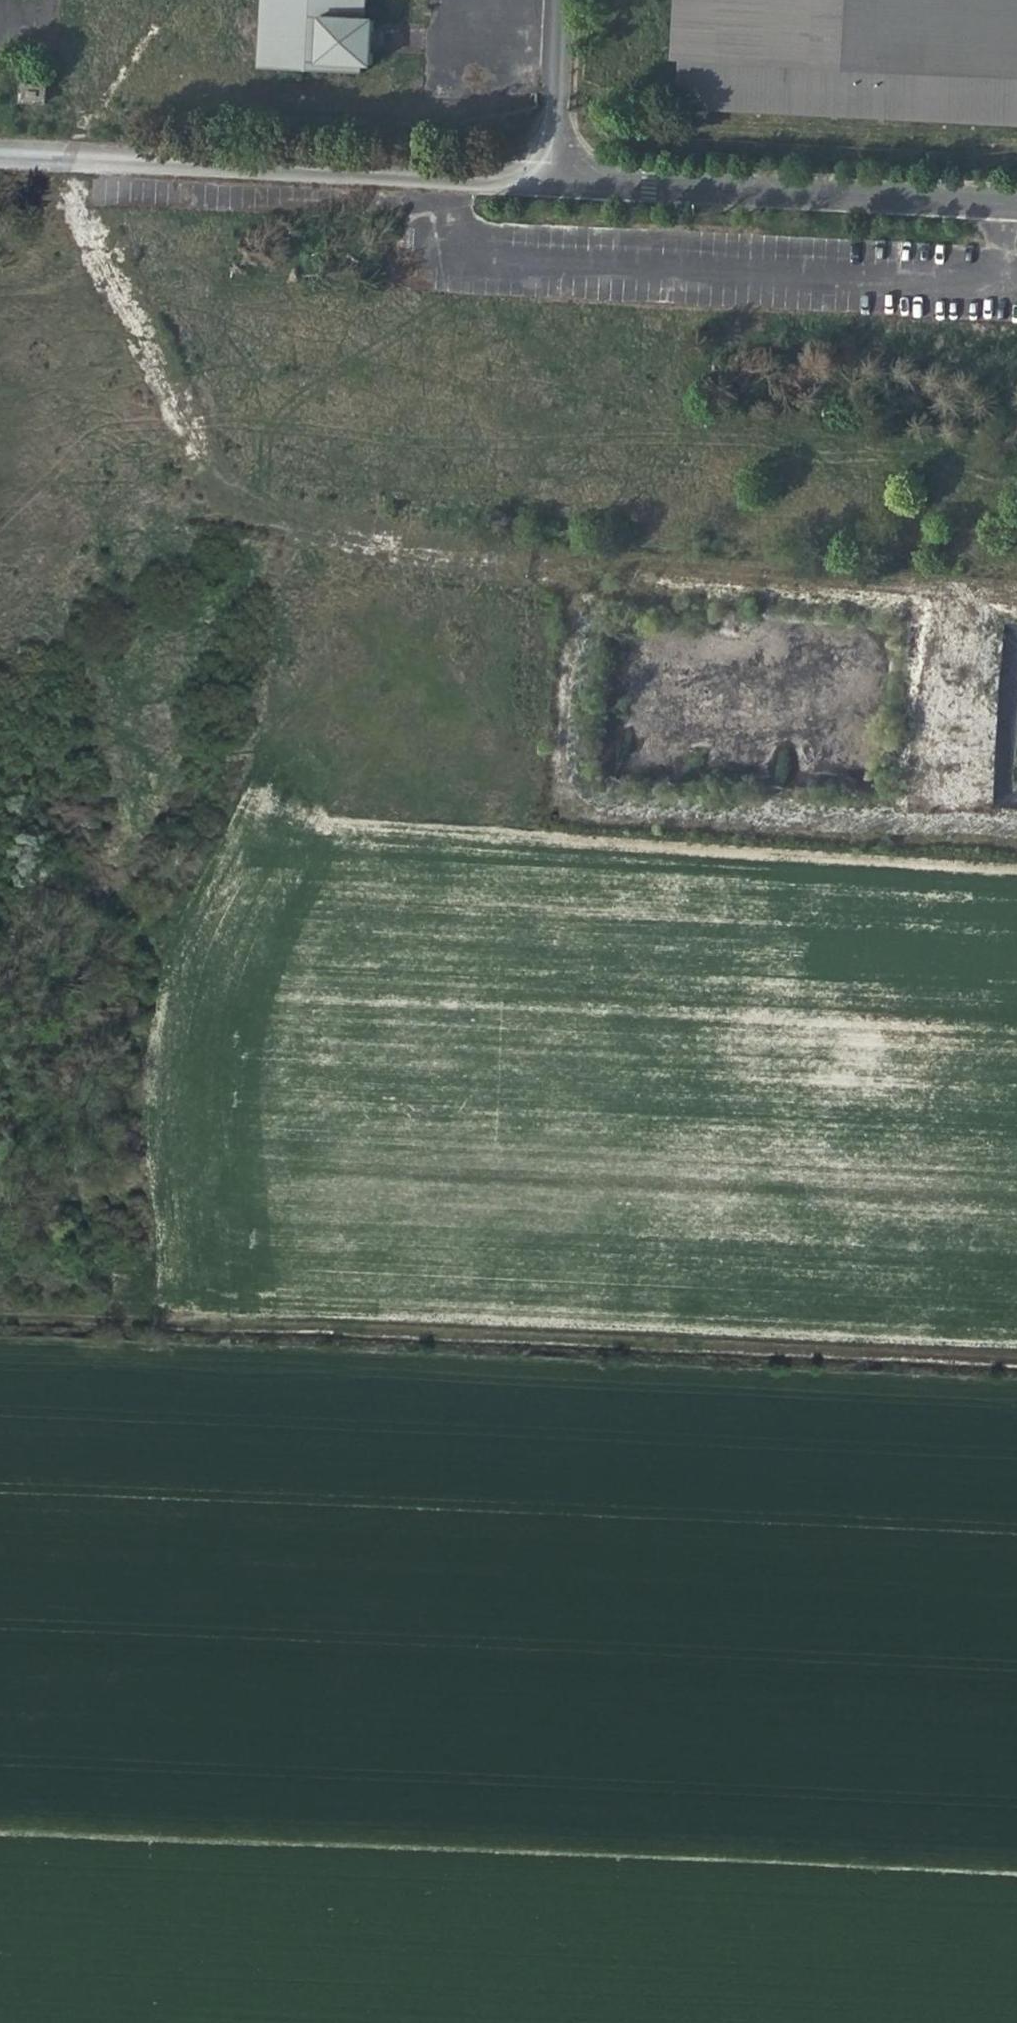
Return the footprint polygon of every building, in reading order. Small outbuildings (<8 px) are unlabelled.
[(255,69),(362,75),(362,68),(369,68),(372,20),(364,19),(365,0),(259,0),(255,69)] [(669,61),(678,61),(675,110),(1016,126),(1016,0),(672,0),(669,61)]
